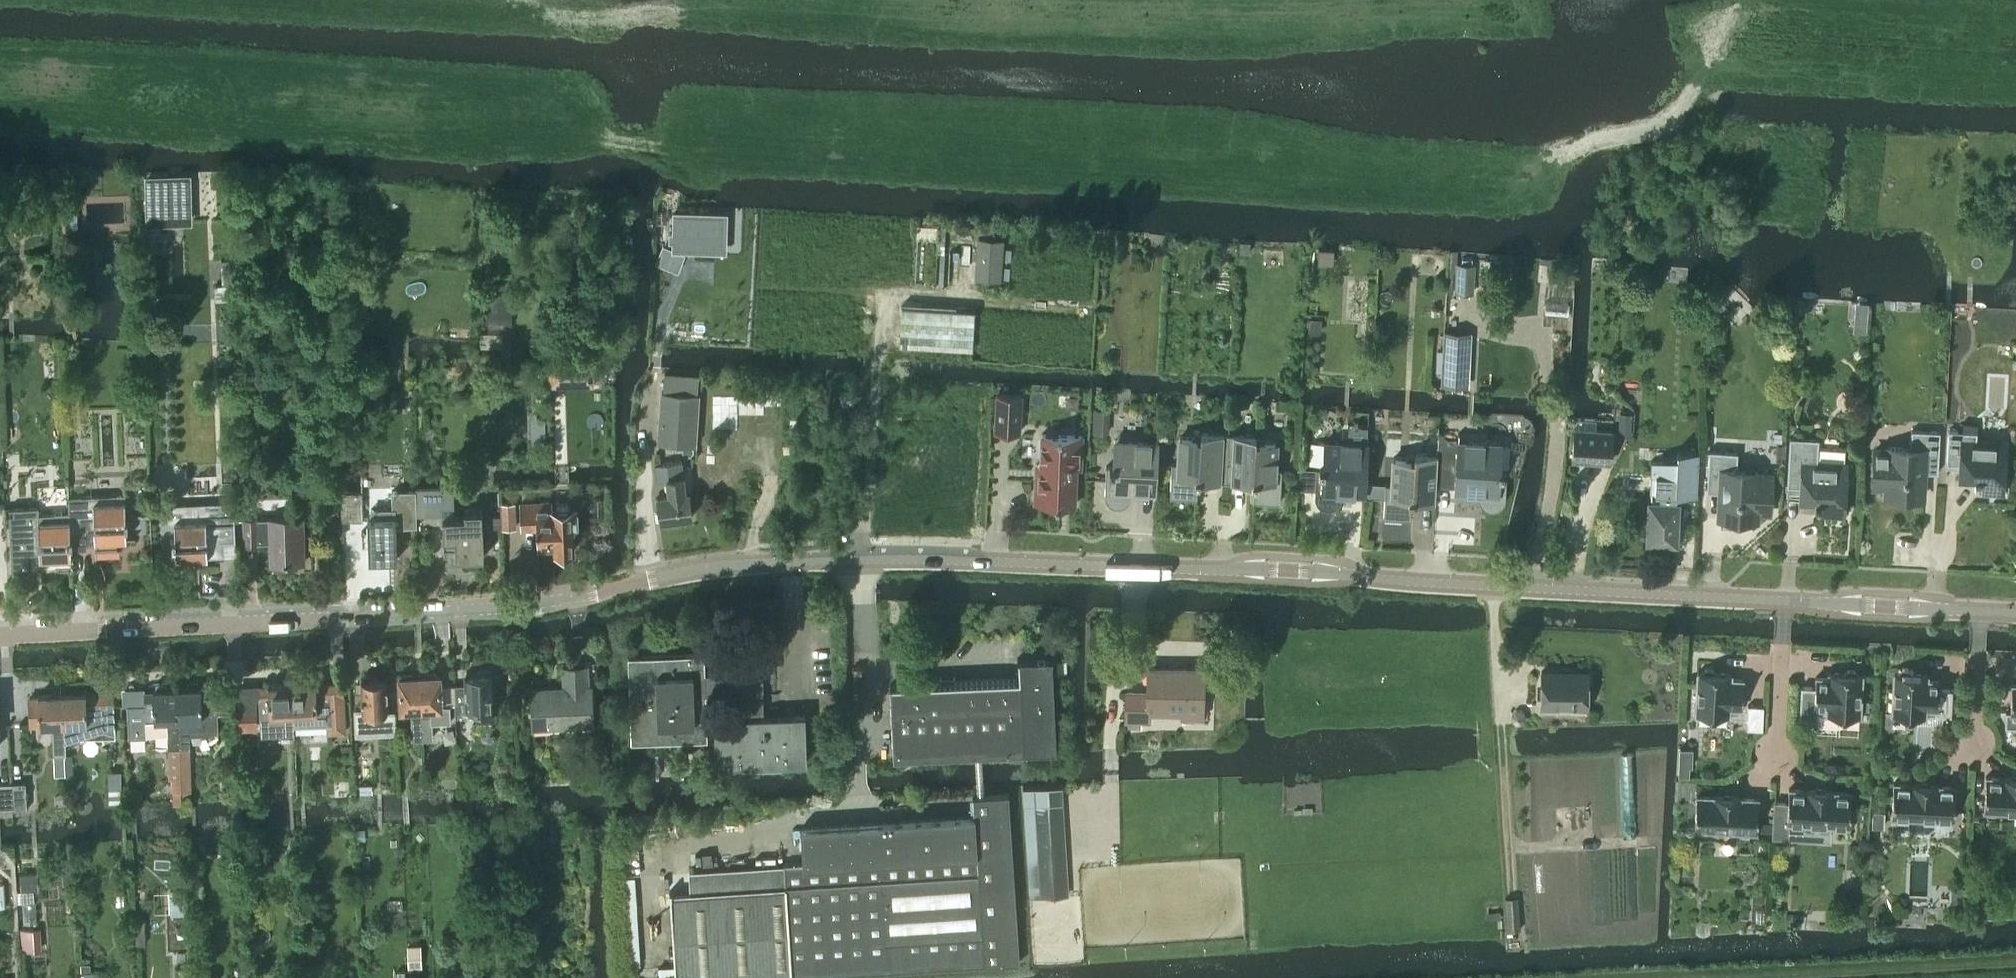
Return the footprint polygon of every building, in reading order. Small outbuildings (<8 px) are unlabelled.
[(145,175),(145,179),(146,221),(183,220),(182,174),(145,175)] [(674,205),(674,196),(663,196),(658,202),(658,205),(674,205)] [(58,201),(57,201),(58,224),(77,223),(76,200),(62,201),(58,201)] [(724,214),(673,212),(672,246),(723,247),(724,214)] [(1000,280),(1002,240),(978,238),(976,278),(1000,280)] [(1248,252),(1248,241),(1238,241),(1238,252),(1248,252)] [(1454,292),(1472,292),(1474,263),(1455,262),(1454,292)] [(487,331),(479,331),(479,336),(479,337),(479,338),(480,339),(481,340),(482,341),(483,342),(484,342),(484,343),(503,342),(503,332),(508,332),(508,323),(512,323),(512,299),(510,299),(511,283),(488,284),(482,284),(482,302),(488,302),(487,331)] [(1713,307),(1723,317),(1730,310),(1719,300),(1713,307)] [(1796,305),(1796,309),(1799,313),(1803,313),(1806,310),(1807,306),(1804,303),(1799,302),(1796,305)] [(899,344),(972,349),(975,309),(902,305),(899,344)] [(1307,316),(1306,332),(1318,333),(1319,316),(1307,316)] [(1853,331),(1867,332),(1867,323),(1854,322),(1853,331)] [(1468,387),(1471,331),(1444,330),(1441,385),(1468,387)] [(593,387),(593,368),(574,368),(552,368),(552,386),(593,387)] [(665,373),(663,390),(699,393),(700,375),(665,373)] [(658,442),(696,445),(699,393),(663,390),(661,390),(658,442)] [(854,402),(854,392),(840,392),(839,402),(854,402)] [(1022,395),(996,393),(994,431),(1020,432),(1022,395)] [(1093,431),(1108,432),(1110,409),(1094,408),(1093,431)] [(1621,413),(1619,432),(1631,433),(1632,413),(1621,413)] [(1974,481),(1975,481),(1978,481),(1978,490),(2003,491),(2003,482),(2006,441),(1976,440),(1977,431),(1977,425),(1977,421),(1963,421),(1963,430),(1948,430),(1946,464),(1960,464),(1960,477),(1974,478),(1974,481)] [(1572,458),(1611,461),(1613,432),(1574,429),(1572,458)] [(1875,449),(1874,472),(1873,489),(1886,490),(1886,494),(1922,496),(1924,462),(1938,463),(1940,431),(1912,429),(1911,448),(1888,447),(1888,450),(1875,449)] [(1035,478),(1040,483),(1039,503),(1075,505),(1076,469),(1081,469),(1082,436),(1059,435),(1055,431),(1049,431),(1046,434),(1042,434),(1040,467),(1036,471),(1035,478)] [(1226,481),(1229,433),(1193,431),(1193,436),(1180,436),(1179,463),(1172,462),(1170,496),(1197,497),(1197,480),(1200,480),(1226,481)] [(1229,433),(1226,481),(1252,482),(1252,483),(1254,483),(1253,500),(1280,502),(1282,468),(1275,468),(1276,441),(1264,440),(1264,435),(1229,433)] [(1788,472),(1787,486),(1801,486),(1800,499),(1815,500),(1815,503),(1819,503),(1819,512),(1844,513),(1846,476),(1846,463),(1817,462),(1819,438),(1790,436),(1788,472)] [(1106,466),(1105,492),(1105,494),(1105,496),(1106,498),(1107,500),(1108,502),(1110,503),(1112,504),(1114,505),(1116,506),(1118,506),(1121,506),(1123,505),(1125,504),(1127,503),(1128,501),(1129,499),(1130,497),(1131,495),(1131,493),(1132,489),(1155,490),(1158,442),(1114,439),(1113,463),(1109,463),(1109,466),(1106,466)] [(1316,468),(1315,494),(1315,496),(1315,499),(1316,501),(1318,503),(1319,504),(1321,506),(1323,507),(1325,507),(1328,508),(1330,508),(1332,507),(1334,506),(1336,505),(1338,503),(1339,502),(1340,499),(1341,497),(1342,495),(1342,491),(1365,492),(1368,444),(1325,441),(1323,465),(1320,464),(1319,468),(1316,468)] [(1455,487),(1455,489),(1456,489),(1472,490),(1479,490),(1478,495),(1478,496),(1479,497),(1479,498),(1479,499),(1479,501),(1480,502),(1480,503),(1481,504),(1482,505),(1483,505),(1484,506),(1485,507),(1486,507),(1487,508),(1488,508),(1489,509),(1490,509),(1491,509),(1492,509),(1494,509),(1495,509),(1496,508),(1497,508),(1498,507),(1499,507),(1500,506),(1501,505),(1502,505),(1503,504),(1503,503),(1504,502),(1504,500),(1505,499),(1505,498),(1505,497),(1505,496),(1507,470),(1504,470),(1504,467),(1500,467),(1501,443),(1458,441),(1457,455),(1455,487)] [(1651,491),(1651,498),(1649,498),(1647,537),(1676,538),(1678,500),(1676,500),(1676,493),(1697,494),(1699,451),(1677,449),(1677,456),(1651,460),(1650,491),(1651,491)] [(1709,450),(1707,481),(1722,482),(1720,517),(1756,519),(1757,497),(1770,498),(1772,475),(1759,474),(1759,471),(1737,470),(1738,451),(1709,450)] [(1436,488),(1438,454),(1407,452),(1406,457),(1394,457),(1392,484),(1385,483),(1384,517),(1410,518),(1411,501),(1413,501),(1435,502),(1436,488)] [(656,479),(666,478),(668,493),(657,495),(660,520),(692,516),(689,491),(685,491),(681,460),(654,464),(656,479)] [(1297,487),(1315,488),(1316,468),(1298,467),(1297,487)] [(1366,483),(1365,492),(1365,495),(1375,496),(1376,484),(1366,483)] [(416,490),(416,514),(440,513),(440,506),(453,506),(453,487),(416,488),(416,490)] [(397,558),(396,526),(416,526),(416,514),(416,490),(392,491),(392,508),(371,508),(371,517),(368,517),(368,530),(361,530),(362,544),(369,544),(369,559),(397,558)] [(363,519),(362,491),(341,491),(342,520),(363,519)] [(72,549),(88,548),(87,539),(96,539),(97,555),(119,554),(118,538),(135,538),(135,536),(126,537),(125,523),(128,523),(128,515),(125,516),(124,493),(110,494),(69,496),(70,512),(71,534),(73,534),(73,541),(71,541),(72,549)] [(223,549),(223,541),(235,541),(234,500),(196,502),(165,503),(166,521),(174,520),(174,535),(172,535),(172,544),(175,544),(176,559),(207,558),(207,550),(223,549)] [(538,526),(539,544),(539,550),(559,549),(559,555),(570,554),(570,548),(574,548),(572,525),(576,525),(576,522),(577,521),(577,510),(576,510),(575,506),(570,506),(567,502),(558,503),(555,506),(555,507),(551,507),(551,501),(521,502),(522,527),(538,526)] [(517,527),(516,502),(501,503),(503,528),(517,527)] [(73,569),(72,549),(71,541),(73,541),(73,534),(71,534),(70,512),(40,513),(40,506),(10,507),(10,509),(15,508),(15,514),(10,515),(13,574),(31,573),(29,551),(41,550),(41,560),(42,560),(42,558),(71,557),(72,570),(73,569)] [(482,528),(482,509),(464,510),(464,516),(443,517),(443,529),(443,549),(456,548),(456,557),(484,556),(483,528),(482,528)] [(270,541),(270,563),(303,562),(302,547),(303,547),(303,517),(244,519),(245,545),(258,544),(258,541),(270,541)] [(1616,547),(1616,535),(1604,535),(1603,547),(1616,547)] [(699,654),(684,654),(684,655),(639,657),(639,656),(627,657),(628,688),(629,688),(631,741),(707,738),(706,728),(715,728),(716,764),(806,761),(804,714),(764,715),(763,690),(762,690),(758,690),(757,674),(757,670),(714,672),(713,666),(712,666),(712,672),(705,672),(704,659),(704,656),(704,654),(699,654)] [(976,775),(983,774),(981,752),(1057,749),(1053,657),(1018,659),(1018,679),(890,684),(893,756),(975,752),(976,775)] [(564,692),(548,693),(548,689),(530,690),(532,726),(550,726),(550,721),(591,720),(590,687),(587,687),(587,666),(562,667),(564,692)] [(1126,691),(1125,719),(1126,719),(1126,725),(1142,726),(1142,719),(1149,719),(1149,710),(1182,711),(1182,715),(1203,715),(1204,668),(1148,667),(1148,685),(1149,685),(1149,691),(1126,691)] [(493,671),(492,671),(491,670),(489,669),(488,668),(486,668),(485,668),(483,668),(480,668),(479,669),(477,670),(476,671),(475,672),(468,672),(468,671),(466,672),(467,684),(453,685),(455,718),(458,718),(458,712),(466,712),(466,707),(475,707),(476,719),(495,718),(495,706),(497,706),(496,700),(498,700),(498,688),(494,688),(493,671)] [(1698,671),(1696,712),(1729,714),(1729,712),(1740,713),(1740,707),(1742,707),(1743,679),(1731,678),(1731,673),(1716,672),(1712,668),(1705,668),(1701,672),(1698,671)] [(1816,677),(1815,687),(1801,686),(1799,718),(1813,719),(1814,712),(1860,715),(1862,674),(1859,673),(1855,669),(1848,669),(1844,673),(1829,672),(1828,677),(1816,677)] [(1892,714),(1910,715),(1910,722),(1942,724),(1943,714),(1951,714),(1952,689),(1939,688),(1940,680),(1927,679),(1927,674),(1912,673),(1908,669),(1902,669),(1897,672),(1894,672),(1893,704),(1892,714)] [(426,674),(420,675),(423,738),(432,738),(432,721),(451,720),(450,705),(442,705),(440,673),(437,674),(434,671),(428,672),(426,674)] [(1588,706),(1588,672),(1541,671),(1541,705),(1588,706)] [(423,738),(420,675),(413,675),(410,673),(404,673),(402,675),(399,675),(401,707),(412,707),(413,739),(423,738)] [(363,709),(355,710),(356,734),(396,731),(395,711),(387,712),(386,677),(374,678),(374,675),(365,676),(365,678),(362,679),(363,709)] [(181,790),(182,790),(192,790),(189,734),(193,734),(193,733),(208,732),(209,734),(216,733),(215,732),(218,732),(217,711),(214,711),(214,699),(210,699),(210,688),(201,688),(201,686),(198,686),(198,680),(194,680),(191,681),(189,681),(187,682),(187,686),(176,687),(181,790)] [(292,681),(294,724),(332,723),(333,731),(345,730),(343,694),(344,694),(343,681),(316,682),(316,680),(292,681)] [(168,727),(169,748),(170,778),(172,777),(173,789),(177,790),(178,802),(182,801),(182,790),(181,790),(176,687),(167,687),(167,683),(165,682),(163,682),(159,681),(155,681),(156,688),(153,688),(153,690),(144,691),(144,703),(127,704),(128,736),(146,736),(146,728),(168,727)] [(294,731),(294,724),(292,681),(268,682),(268,685),(259,685),(259,698),(260,726),(261,733),(294,731)] [(2009,710),(2006,710),(2005,726),(2015,726),(2015,684),(2012,684),(2010,711),(2009,710)] [(66,743),(67,743),(67,741),(80,736),(103,728),(116,732),(114,692),(87,694),(87,691),(63,693),(66,743)] [(67,754),(67,743),(66,743),(63,693),(39,694),(39,696),(30,696),(31,724),(53,723),(55,753),(56,774),(62,774),(63,781),(67,781),(66,753),(67,754)] [(1748,704),(1747,728),(1761,728),(1762,705),(1748,704)] [(238,711),(238,724),(239,731),(257,730),(256,710),(238,711)] [(1521,710),(1515,711),(1511,715),(1511,720),(1515,724),(1521,724),(1525,720),(1525,714),(1521,710)] [(1687,767),(1676,766),(1676,776),(1686,777),(1687,767)] [(122,801),(122,770),(109,771),(110,802),(122,801)] [(676,965),(658,966),(659,976),(677,975),(677,977),(702,977),(772,973),(772,977),(774,977),(773,976),(985,962),(985,964),(1020,961),(1009,793),(984,795),(983,774),(976,775),(978,796),(973,796),(975,816),(802,828),(804,860),(689,870),(691,890),(671,891),(676,965)] [(1984,809),(2014,811),(2015,811),(2015,776),(2004,776),(2004,777),(1986,776),(1985,800),(1984,809)] [(12,783),(13,809),(28,808),(26,782),(12,783)] [(1954,819),(1954,810),(1955,786),(1937,785),(1937,783),(1912,782),(1911,782),(1911,783),(1893,783),(1892,816),(1954,819)] [(13,809),(12,783),(0,784),(0,810),(13,809)] [(373,783),(360,784),(361,792),(373,792),(373,783)] [(1069,895),(1063,802),(1062,785),(1023,787),(1029,898),(1069,895)] [(1774,801),(1773,822),(1772,831),(1772,837),(1788,837),(1788,821),(1849,824),(1851,791),(1833,790),(1833,789),(1807,788),(1807,789),(1789,788),(1788,802),(1774,801)] [(1757,831),(1757,830),(1772,831),(1773,822),(1757,821),(1758,798),(1740,797),(1740,795),(1714,794),(1714,796),(1696,794),(1695,828),(1757,831)] [(1885,811),(1873,810),(1872,826),(1884,827),(1885,811)] [(20,873),(21,890),(39,890),(38,872),(20,873)] [(1950,909),(1964,910),(1965,888),(1952,887),(1950,909)] [(188,888),(170,888),(171,914),(190,913),(188,888)] [(1518,896),(1505,897),(1507,930),(1520,929),(1518,896)] [(145,919),(133,920),(134,943),(147,943),(145,919)] [(421,945),(407,945),(409,968),(422,967),(421,945)] [(638,951),(630,952),(631,964),(639,963),(638,951)] [(102,971),(91,970),(90,962),(81,964),(81,971),(85,971),(85,977),(102,977),(102,971)] [(192,964),(185,964),(185,968),(179,968),(179,977),(193,977),(192,964)]
